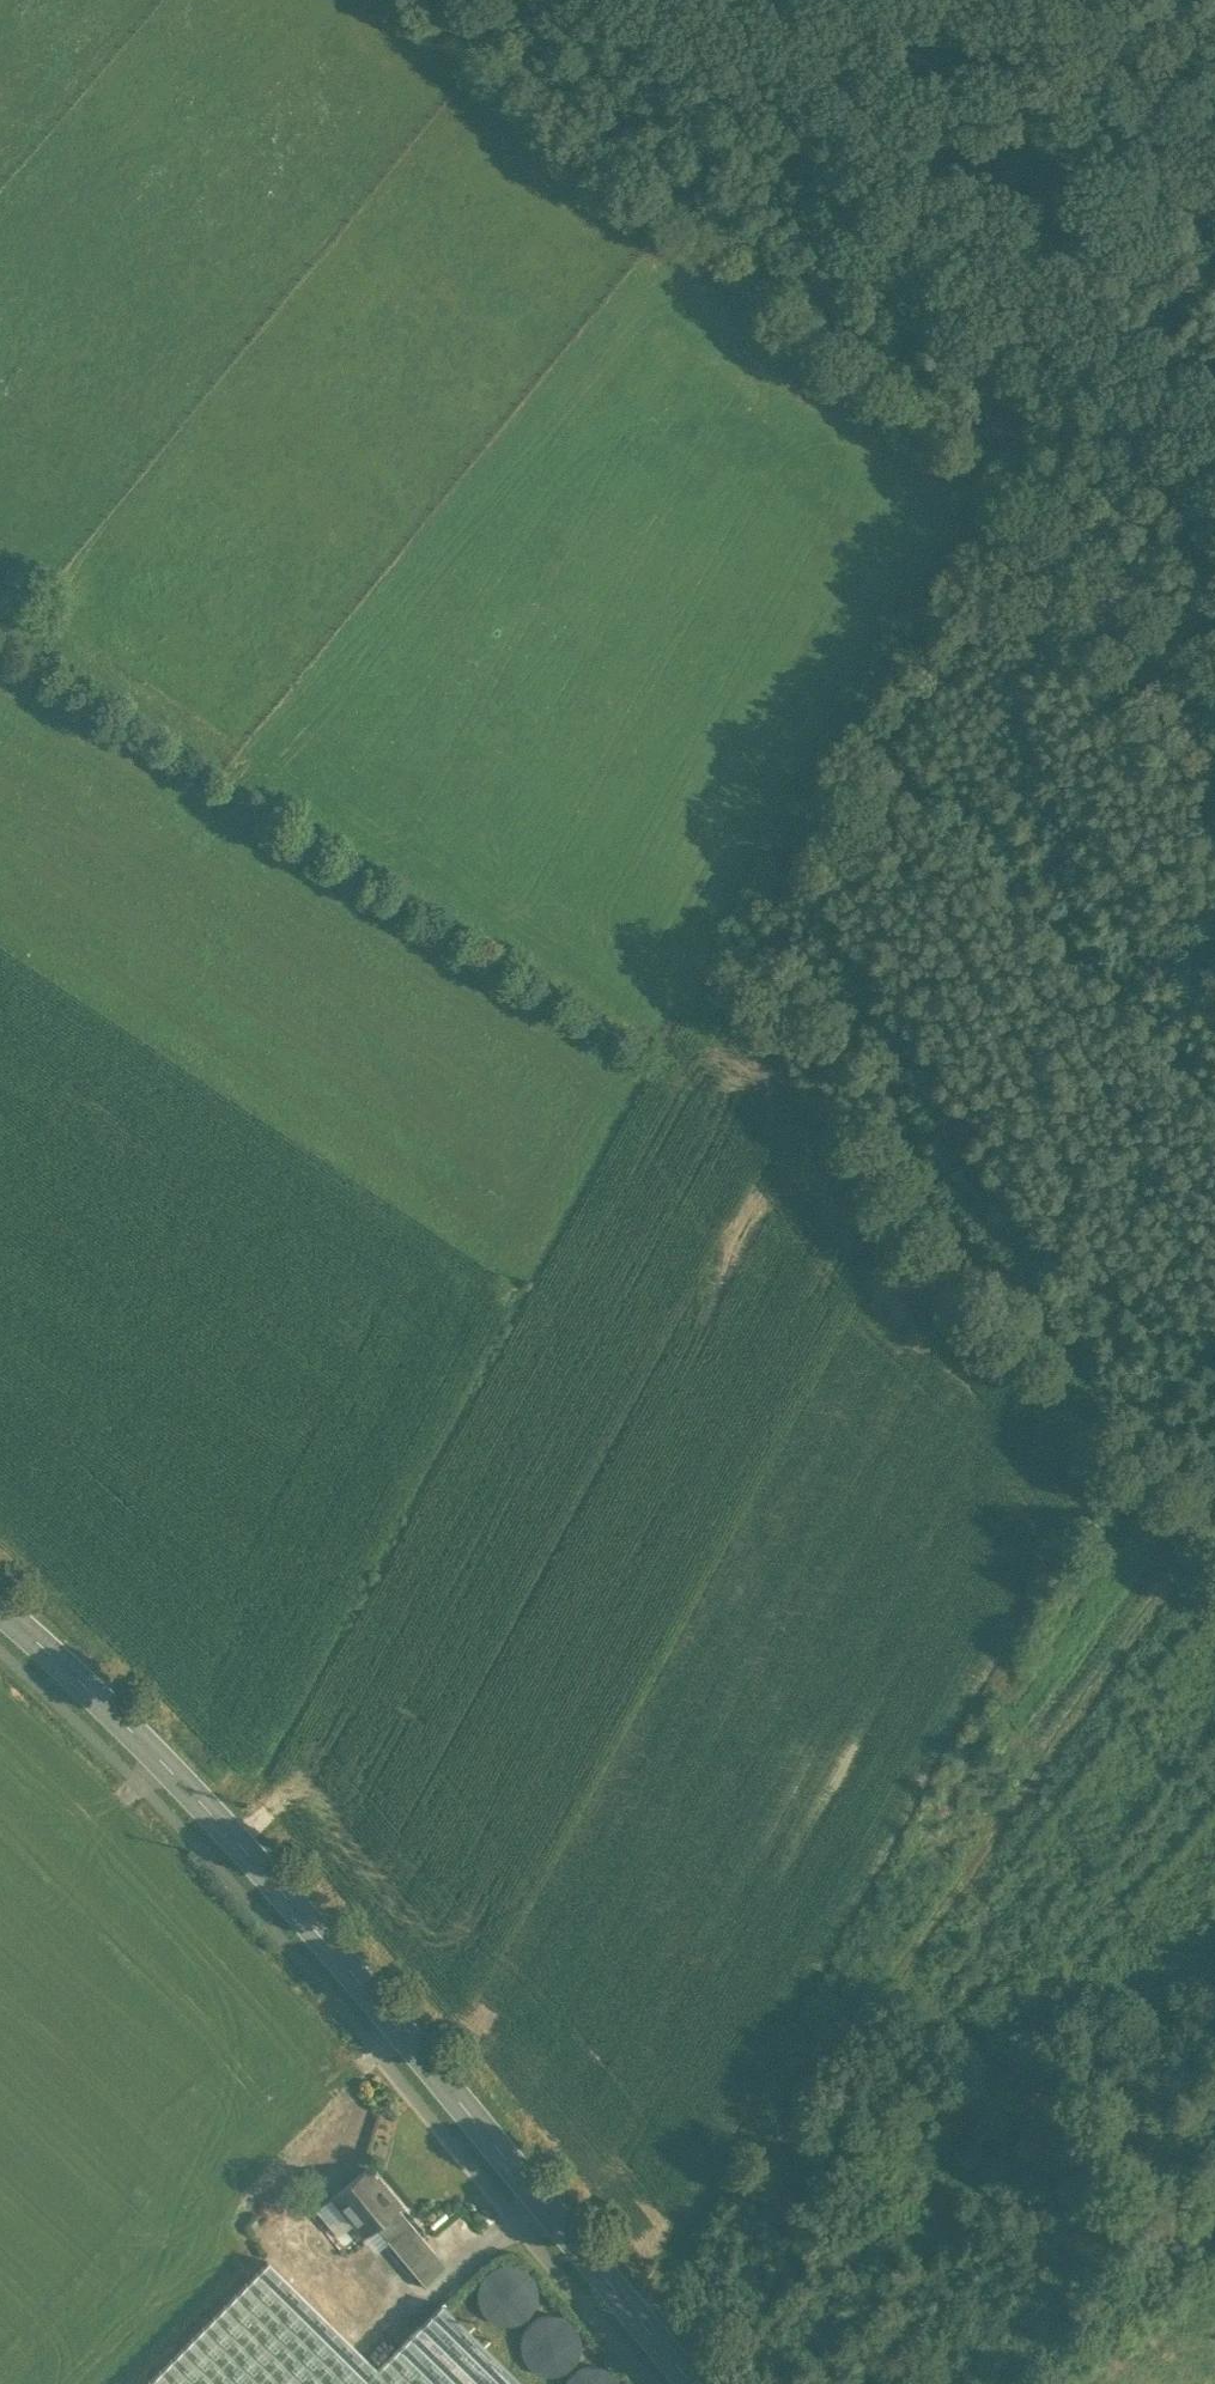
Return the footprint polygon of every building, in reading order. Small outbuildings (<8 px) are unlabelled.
[(399,2206),(367,2167),(330,2197),(351,2223),(362,2236),(375,2226),(386,2239),(409,2221),(398,2207),(399,2206)] [(351,2223),(330,2197),(317,2209),(337,2234),(351,2223)] [(409,2221),(386,2239),(424,2285),(445,2264),(409,2221)] [(537,2305),(513,2257),(470,2278),(494,2326),(537,2305)] [(537,2311),(522,2363),(563,2374),(578,2322),(537,2311)] [(372,2383),(517,2383),(444,2312),(372,2383)] [(565,2383),(616,2383),(594,2359),(565,2383)]
